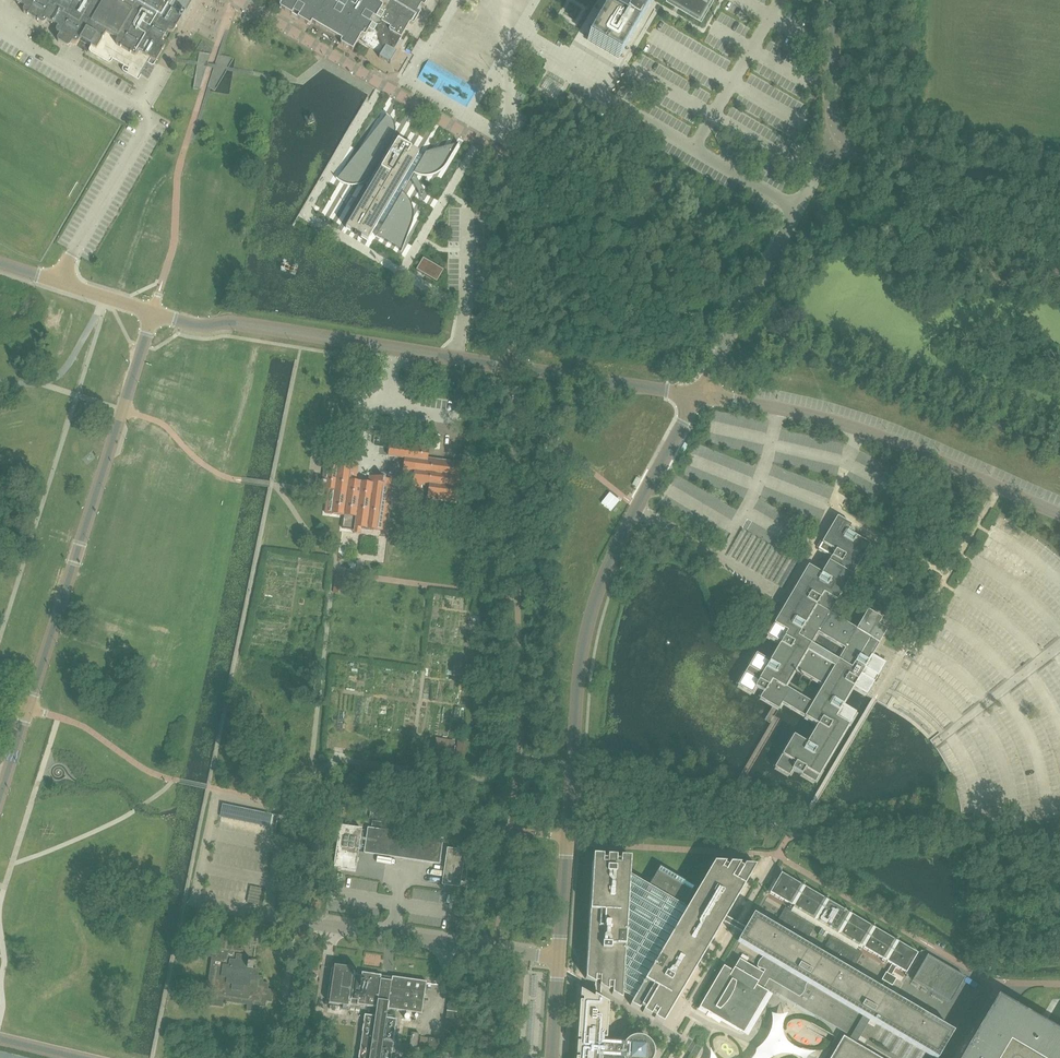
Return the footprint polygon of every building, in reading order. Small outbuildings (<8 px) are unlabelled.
[(5,5),(42,26),(43,27),(44,26),(45,26),(47,23),(58,29),(56,32),(56,33),(56,34),(57,35),(60,37),(57,41),(57,42),(57,43),(63,47),(64,44),(70,48),(73,44),(75,45),(76,45),(77,45),(78,45),(79,44),(80,42),(91,49),(89,52),(89,53),(90,54),(91,55),(108,65),(109,65),(110,65),(111,65),(113,62),(124,69),(123,70),(123,71),(123,73),(123,74),(124,74),(127,76),(128,73),(129,71),(137,76),(144,63),(147,64),(146,65),(148,66),(151,61),(155,64),(164,50),(164,49),(164,48),(164,47),(164,46),(163,46),(161,44),(167,33),(170,34),(171,35),(172,34),(173,34),(174,33),(193,0),(8,0),(5,5)] [(321,29),(342,41),(341,42),(341,43),(341,44),(341,45),(353,52),(359,42),(381,55),(379,59),(390,66),(397,54),(393,52),(401,39),(410,24),(412,25),(413,25),(414,25),(414,24),(421,14),(417,12),(421,6),(424,8),(429,0),(272,0),(281,5),(279,7),(279,8),(279,9),(280,9),(308,26),(310,26),(311,26),(311,25),(312,24),(321,29)] [(612,4),(592,41),(619,56),(639,21),(651,0),(614,0),(612,4)] [(668,2),(699,20),(711,0),(669,0),(668,2)] [(315,121),(312,113),(304,116),(307,124),(315,121)] [(443,170),(445,168),(459,144),(459,143),(458,144),(426,152),(424,157),(419,154),(398,141),(398,142),(393,139),(394,137),(395,135),(395,134),(395,131),(395,128),(395,126),(394,124),(393,121),(391,119),(389,116),(387,115),(386,116),(387,116),(338,179),(337,179),(336,179),(339,181),(342,183),(346,185),(351,186),(356,186),(360,185),(363,184),(369,194),(346,229),(368,242),(380,222),(384,224),(376,237),(381,240),(381,239),(402,251),(401,252),(402,252),(413,225),(414,220),(414,215),(414,210),(412,206),(411,202),(408,197),(403,193),(415,173),(418,175),(422,176),(425,176),(429,176),(433,176),(437,174),(440,173),(443,170)] [(443,270),(422,258),(415,271),(419,273),(436,283),(443,270)] [(427,458),(428,448),(390,443),(389,456),(404,459),(402,472),(414,474),(412,487),(420,488),(420,486),(427,487),(426,497),(454,501),(459,463),(427,458)] [(378,536),(379,536),(382,518),(385,519),(391,479),(369,476),(368,483),(355,481),(358,463),(325,458),(324,464),(321,489),(328,490),(324,514),(343,516),(341,527),(353,529),(353,532),(360,533),(360,528),(378,531),(378,536)] [(781,704),(804,717),(818,725),(806,744),(793,737),(774,768),(788,776),(792,770),(814,783),(855,714),(841,705),(852,687),(865,695),(870,687),(873,683),(874,684),(878,677),(876,676),(884,664),(870,656),(886,630),(877,625),(881,618),(866,610),(855,630),(828,614),(868,545),(846,531),(850,525),(836,517),(818,548),(831,556),(821,574),(807,566),(792,592),(785,604),(783,608),(766,636),(770,638),(780,644),(769,662),(756,654),(737,686),(751,694),(754,688),(762,693),(759,698),(778,710),(781,704)] [(939,582),(942,577),(935,573),(932,578),(939,582)] [(443,740),(440,753),(454,756),(457,743),(443,740)] [(454,766),(462,768),(467,745),(459,743),(454,766)] [(273,817),(223,807),(221,819),(274,830),(277,818),(273,817)] [(370,811),(369,819),(382,820),(383,812),(370,811)] [(386,855),(391,823),(373,820),(372,828),(368,827),(365,852),(386,855)] [(356,872),(362,830),(354,828),(355,823),(354,823),(352,823),(351,822),(350,828),(340,826),(334,868),(356,872)] [(405,858),(409,826),(391,823),(386,855),(405,858)] [(445,831),(409,826),(405,858),(440,863),(445,831)] [(465,850),(447,848),(442,884),(459,887),(460,881),(465,882),(467,870),(462,869),(465,850)] [(585,978),(585,979),(594,984),(595,995),(600,998),(600,987),(608,992),(608,990),(612,990),(612,994),(622,1000),(623,993),(633,999),(630,1005),(639,1010),(641,1007),(644,1009),(643,1012),(650,1017),(652,1014),(656,1016),(654,1019),(663,1024),(671,1010),(693,972),(723,922),(742,933),(739,939),(742,940),(745,935),(742,933),(745,928),(726,917),(756,865),(744,865),(742,868),(739,866),(740,865),(740,864),(730,864),(728,867),(724,865),(725,864),(714,863),(687,909),(683,907),(694,888),(660,867),(648,886),(630,875),(631,858),(620,857),(620,861),(616,861),(616,857),(607,856),(607,860),(603,860),(603,856),(593,856),(585,978)] [(758,967),(765,970),(763,973),(739,959),(732,971),(723,966),(699,1007),(708,1013),(706,1015),(707,1015),(708,1013),(717,1018),(723,1021),(743,1033),(768,992),(762,988),(768,977),(780,984),(781,981),(784,977),(805,985),(807,982),(806,981),(807,979),(810,980),(859,1009),(858,1012),(863,1015),(864,1015),(849,1041),(854,1044),(869,1018),(876,1022),(936,1057),(938,1057),(942,1050),(948,1041),(953,1032),(885,992),(890,984),(892,986),(897,978),(892,975),(896,967),(906,973),(917,953),(898,942),(781,873),(770,893),(793,907),(791,911),(786,908),(773,930),(754,919),(751,918),(748,923),(745,928),(742,933),(745,935),(742,940),(766,954),(764,958),(762,960),(760,962),(759,964),(758,967)] [(452,929),(454,929),(463,930),(466,909),(455,907),(452,929)] [(230,1002),(242,1004),(248,1005),(247,1011),(259,1012),(260,1007),(266,1008),(267,1001),(273,1002),(274,990),(269,989),(269,983),(264,982),(264,976),(252,975),(254,965),(256,965),(257,960),(254,960),(251,959),(241,958),(242,951),(237,950),(239,942),(232,941),(233,936),(221,934),(220,940),(215,939),(214,945),(208,944),(206,956),(212,957),(211,963),(210,975),(209,978),(203,978),(201,992),(207,993),(206,999),(212,1000),(211,1006),(224,1008),(225,1002),(230,1002)] [(742,954),(739,959),(745,963),(748,958),(742,954)] [(927,955),(912,980),(927,989),(945,1000),(950,1003),(965,978),(960,975),(942,964),(927,955)] [(327,1000),(331,1001),(331,1003),(330,1003),(330,1004),(349,1007),(349,1006),(348,1006),(349,1003),(366,1006),(376,1007),(377,1007),(379,1007),(377,1017),(375,1016),(364,1014),(358,1057),(391,1057),(392,1052),(395,1053),(397,1040),(394,1039),(397,1019),(386,1017),(386,1018),(384,1018),(385,1008),(387,1008),(387,1009),(398,1010),(422,1014),(426,981),(394,977),(392,976),(391,981),(380,979),(381,975),(362,972),(355,971),(353,971),(354,969),(354,968),(335,965),(335,966),(336,966),(335,968),(331,968),(327,996),(327,1000)] [(513,974),(512,981),(524,982),(524,975),(524,974),(517,974),(513,974)] [(523,991),(524,982),(512,981),(510,1013),(521,1014),(523,991)] [(461,986),(460,986),(451,985),(444,1039),(430,1037),(429,1050),(446,1052),(457,1054),(462,1019),(457,1019),(461,986)] [(654,1056),(654,1054),(654,1052),(654,1050),(653,1048),(653,1046),(652,1044),(650,1042),(649,1041),(648,1040),(646,1038),(644,1037),(642,1037),(640,1036),(638,1036),(636,1036),(632,1037),(630,1038),(628,1039),(626,1041),(625,1042),(625,1043),(617,1042),(616,1042),(616,1038),(612,1037),(613,1031),(612,1031),(611,1042),(603,1041),(603,1038),(606,1039),(606,1036),(609,1003),(608,1003),(600,998),(595,995),(594,996),(594,998),(593,997),(581,990),(580,998),(581,998),(583,999),(583,1002),(580,1001),(577,1039),(580,1039),(580,1042),(577,1042),(576,1055),(579,1055),(579,1057),(653,1057),(654,1056)] [(996,996),(960,1057),(1059,1057),(1059,1034),(996,996)] [(519,1053),(521,1014),(510,1013),(507,1053),(508,1053),(519,1053)] [(410,1043),(409,1052),(416,1053),(419,1033),(416,1032),(412,1032),(410,1043)] [(870,1052),(869,1053),(861,1048),(854,1044),(849,1041),(847,1039),(837,1056),(836,1056),(835,1056),(834,1057),(833,1057),(832,1057),(879,1057),(870,1052)]
